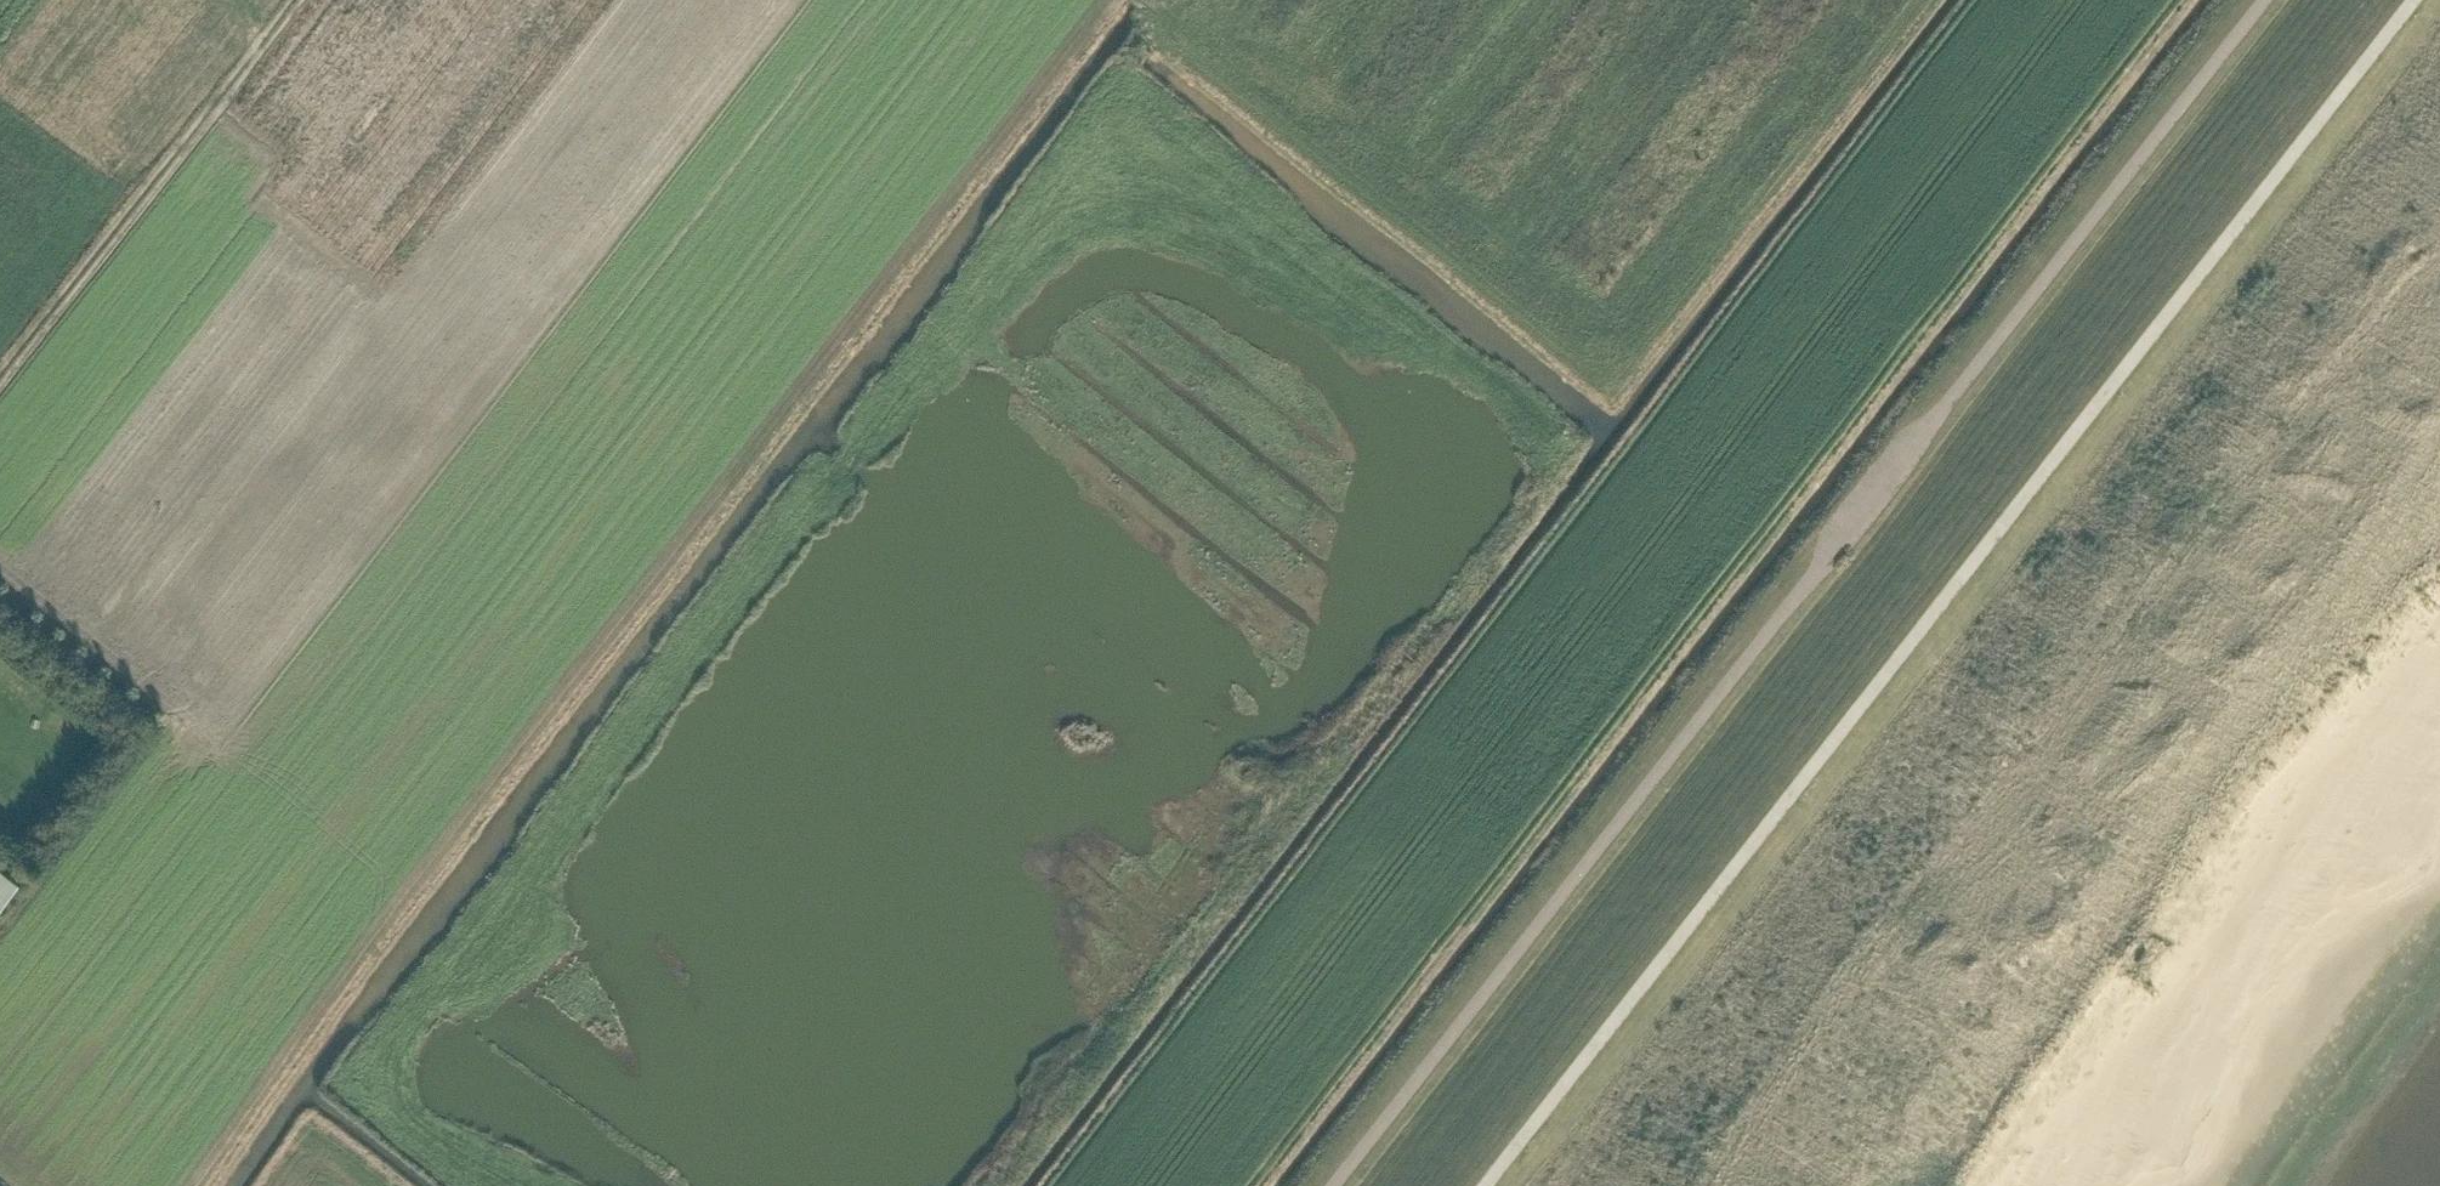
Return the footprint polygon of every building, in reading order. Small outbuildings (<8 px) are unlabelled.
[(0,869),(0,910),(20,884),(0,869)]
